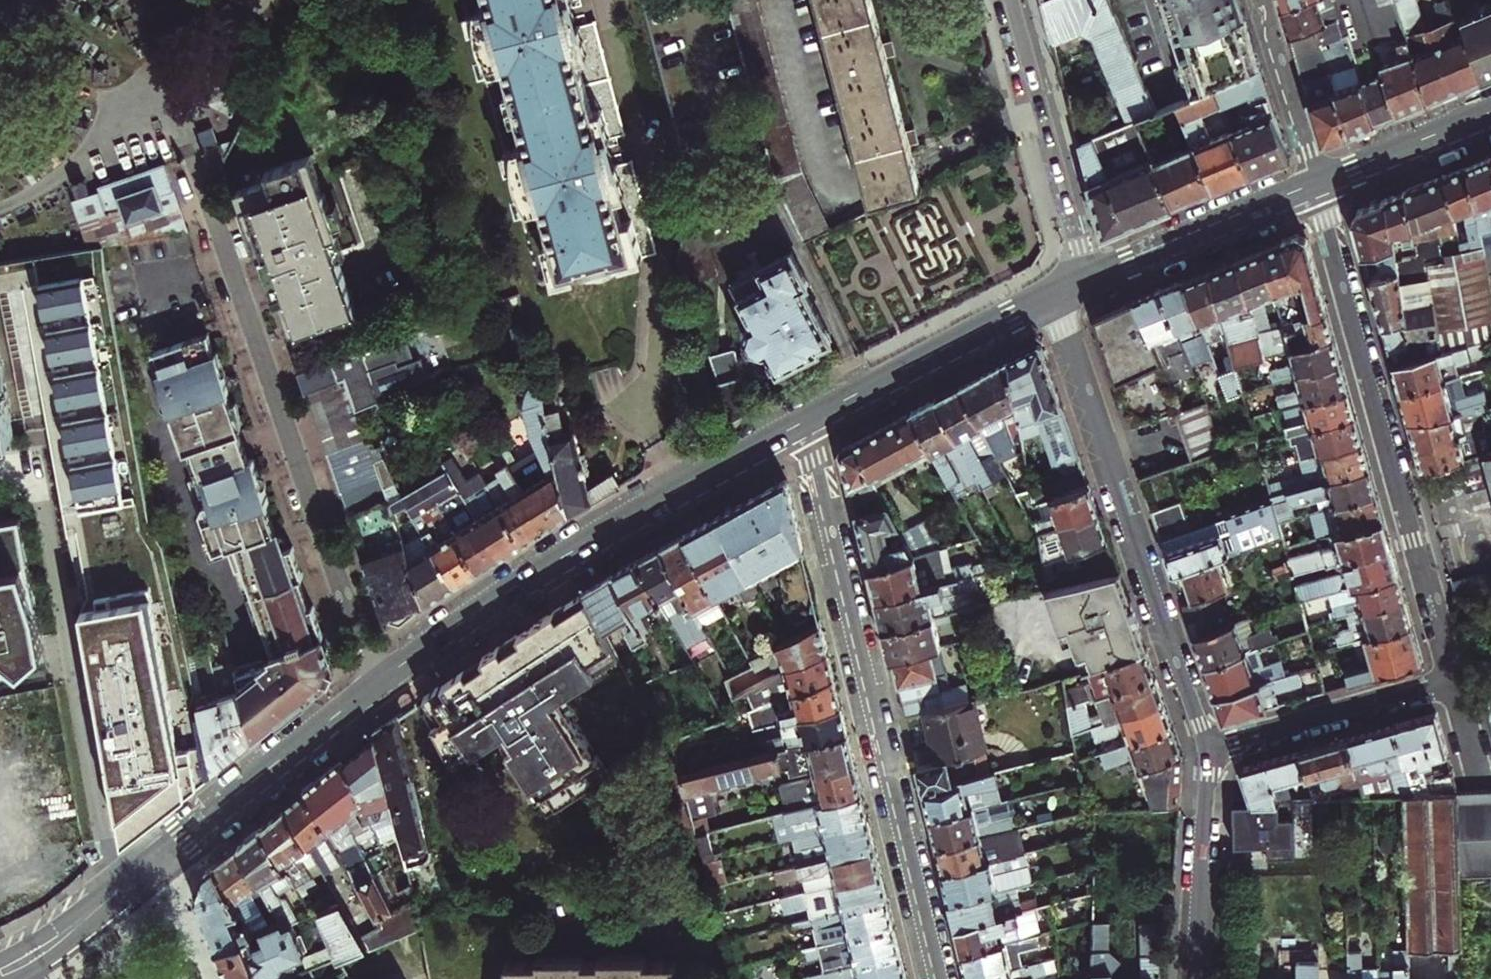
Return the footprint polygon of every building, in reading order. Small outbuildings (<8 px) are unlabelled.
[(569,26),(568,22),(563,23),(558,4),(563,3),(563,0),(487,0),(488,3),(479,5),(477,13),(476,20),(475,28),(477,36),(480,44),(484,51),(489,57),(495,62),(503,60),(526,142),(517,144),(515,152),(514,159),(514,167),(516,175),(518,183),(522,190),(527,196),(533,201),(542,199),(552,238),(560,266),(570,264),(573,274),(575,279),(578,283),(582,286),(586,289),(591,291),(596,292),(601,292),(606,291),(611,290),(615,287),(619,283),(622,279),(625,274),(626,269),(626,265),(626,259),(657,251),(632,158),(607,165),(606,161),(601,163),(596,143),(601,141),(600,139),(624,132),(594,20),(569,26)] [(755,0),(726,0),(774,183),(803,242),(823,233),(829,230),(799,166),(755,0)] [(919,187),(919,185),(904,131),(888,72),(884,56),(868,0),(814,0),(869,203),(920,189),(919,187)] [(1106,0),(1045,0),(1040,2),(1046,24),(1051,41),(1079,30),(1092,36),(1129,121),(1134,119),(1153,111),(1106,0)] [(1167,33),(1177,29),(1186,58),(1176,61),(1187,98),(1211,88),(1260,68),(1257,57),(1240,6),(1238,0),(1157,0),(1167,33)] [(1280,9),(1306,0),(1277,0),(1280,9)] [(1327,24),(1323,9),(1334,5),(1334,8),(1358,0),(1306,0),(1280,9),(1285,26),(1289,37),(1314,28),(1327,24)] [(1394,0),(1360,0),(1363,11),(1327,24),(1314,28),(1319,42),(1319,45),(1348,35),(1376,123),(1386,119),(1397,114),(1412,108),(1427,102),(1394,0)] [(1463,18),(1452,22),(1441,26),(1427,31),(1416,0),(1394,0),(1427,102),(1448,93),(1458,89),(1461,88),(1474,83),(1483,80),(1463,18)] [(477,13),(479,5),(463,9),(478,66),(495,62),(489,57),(484,51),(480,44),(477,36),(475,28),(476,20),(477,13)] [(1463,18),(1483,80),(1490,76),(1490,7),(1463,18)] [(1289,37),(1293,51),(1319,42),(1314,28),(1289,37)] [(1348,35),(1319,45),(1349,134),(1364,128),(1376,123),(1348,35)] [(1293,51),(1322,144),(1322,145),(1337,139),(1349,134),(1319,45),(1319,42),(1293,51)] [(271,64),(276,55),(269,52),(265,61),(271,64)] [(249,74),(226,63),(206,102),(229,114),(249,74)] [(1248,93),(1256,119),(1275,113),(1260,68),(1211,88),(1221,110),(1229,106),(1227,102),(1248,93)] [(1249,174),(1230,130),(1203,141),(1192,112),(1212,104),(1214,110),(1213,111),(1217,120),(1224,117),(1221,110),(1211,88),(1187,98),(1174,103),(1180,118),(1192,146),(1211,190),(1231,182),(1249,174)] [(1169,156),(1153,163),(1171,206),(1192,198),(1211,190),(1192,146),(1181,150),(1170,122),(1180,118),(1174,103),(1153,111),(1134,119),(1140,135),(1157,127),(1169,156)] [(1290,158),(1275,113),(1256,119),(1230,130),(1249,174),(1271,165),(1290,158)] [(1181,150),(1192,146),(1180,118),(1170,122),(1181,150)] [(1171,206),(1153,163),(1140,135),(1134,119),(1129,121),(1077,142),(1102,235),(1142,219),(1171,206)] [(203,145),(215,142),(210,130),(199,134),(203,145)] [(515,152),(517,144),(500,149),(516,206),(533,201),(527,196),(522,190),(518,183),(516,175),(514,167),(514,159),(515,152)] [(311,153),(303,156),(316,193),(324,190),(311,153)] [(1480,159),(1468,164),(1484,249),(1485,256),(1490,255),(1490,154),(1480,159)] [(268,176),(234,188),(244,215),(257,253),(274,301),(279,299),(286,297),(297,328),(356,307),(339,257),(330,234),(338,231),(324,190),(316,193),(303,156),(265,169),(268,176)] [(186,229),(166,163),(165,161),(100,182),(101,187),(73,196),(89,245),(100,244),(186,229)] [(1484,249),(1468,164),(1457,168),(1445,173),(1453,216),(1464,212),(1466,224),(1469,242),(1459,244),(1461,253),(1484,249)] [(1440,351),(1484,338),(1490,336),(1490,285),(1485,256),(1484,249),(1461,253),(1459,244),(1456,229),(1453,216),(1445,173),(1434,178),(1422,183),(1412,187),(1405,190),(1416,252),(1401,255),(1401,259),(1395,260),(1397,271),(1409,343),(1436,337),(1440,351)] [(1385,198),(1392,238),(1402,236),(1403,243),(1399,245),(1401,255),(1416,252),(1405,190),(1395,194),(1385,198)] [(1395,260),(1395,254),(1392,238),(1385,198),(1372,203),(1358,208),(1351,221),(1367,280),(1397,271),(1395,260)] [(1464,212),(1453,216),(1456,229),(1466,224),(1464,212)] [(338,231),(330,234),(339,257),(346,255),(338,231)] [(1283,239),(1305,317),(1326,311),(1305,238),(1297,233),(1292,235),(1283,239)] [(543,240),(553,278),(573,274),(570,264),(560,266),(552,238),(543,240)] [(1284,323),(1305,317),(1283,239),(1274,243),(1262,247),(1275,291),(1283,320),(1284,323)] [(105,277),(100,244),(89,245),(16,258),(48,434),(94,678),(97,695),(124,839),(168,805),(197,782),(212,770),(188,656),(183,635),(177,608),(163,545),(148,518),(113,301),(105,277)] [(1236,257),(1264,355),(1288,348),(1290,348),(1285,327),(1271,331),(1269,324),(1263,302),(1259,298),(1275,291),(1262,247),(1251,252),(1236,257)] [(758,268),(755,262),(737,271),(740,277),(731,281),(751,321),(749,322),(748,336),(753,345),(764,354),(767,352),(777,371),(790,364),(819,350),(817,346),(830,339),(804,286),(808,284),(792,251),(758,268)] [(1264,355),(1236,257),(1224,262),(1209,268),(1227,335),(1229,342),(1234,362),(1264,355)] [(1208,343),(1227,335),(1209,268),(1196,273),(1183,278),(1208,343)] [(1390,364),(1440,351),(1436,337),(1409,343),(1397,271),(1367,280),(1379,323),(1384,340),(1390,364)] [(1208,343),(1183,278),(1170,283),(1159,288),(1183,347),(1189,361),(1212,352),(1211,350),(1208,343)] [(1146,293),(1134,298),(1170,381),(1180,377),(1170,352),(1183,347),(1159,288),(1146,293)] [(286,297),(279,299),(290,331),(297,328),(286,297)] [(1170,381),(1134,298),(1117,305),(1094,315),(1129,414),(1133,426),(1174,412),(1191,461),(1226,449),(1205,400),(1182,409),(1170,381)] [(1285,327),(1290,348),(1333,337),(1330,326),(1326,311),(1305,317),(1284,323),(1285,327)] [(1283,320),(1269,324),(1271,331),(1285,327),(1284,323),(1283,320)] [(233,665),(252,738),(293,706),(330,678),(334,667),(312,607),(310,608),(299,579),(302,578),(292,548),(282,551),(265,504),(268,503),(251,460),(246,462),(236,433),(238,433),(224,392),(226,392),(213,355),(211,356),(208,331),(154,350),(161,370),(157,371),(191,467),(185,469),(210,541),(226,535),(233,556),(238,555),(263,648),(254,666),(244,662),(233,665)] [(403,336),(298,371),(305,391),(345,377),(356,409),(376,401),(370,381),(374,370),(410,358),(403,336)] [(1333,337),(1290,348),(1288,348),(1293,364),(1288,362),(1268,367),(1272,380),(1275,380),(1340,363),(1337,353),(1333,337)] [(1398,392),(1460,375),(1456,362),(1488,353),(1484,338),(1440,351),(1390,364),(1395,378),(1398,392)] [(1235,365),(1234,362),(1229,342),(1211,350),(1212,352),(1219,371),(1235,365)] [(1009,359),(1020,428),(1021,434),(1024,447),(1039,442),(1047,465),(1058,462),(1064,469),(1073,466),(1074,456),(1078,455),(1040,345),(1025,352),(1009,359)] [(1183,347),(1170,352),(1180,377),(1194,372),(1189,361),(1183,347)] [(738,348),(712,355),(723,389),(732,423),(753,411),(738,348)] [(996,366),(982,373),(1002,412),(1006,428),(1020,428),(1009,359),(996,366)] [(1275,394),(1278,407),(1347,388),(1343,376),(1340,363),(1275,380),(1279,393),(1275,394)] [(1228,393),(1241,388),(1235,365),(1219,371),(1228,393)] [(0,372),(0,433),(2,433),(11,431),(0,372)] [(553,373),(543,375),(547,393),(555,391),(552,380),(554,379),(553,373)] [(1008,434),(1006,428),(1002,412),(982,373),(971,379),(959,385),(989,441),(993,450),(1004,444),(1006,449),(1012,446),(1008,434)] [(1403,408),(1406,420),(1475,411),(1490,410),(1485,390),(1465,394),(1460,375),(1398,392),(1403,408)] [(324,446),(364,432),(359,418),(356,409),(345,377),(305,391),(315,419),(324,446)] [(976,448),(989,441),(959,385),(947,391),(935,398),(978,478),(988,472),(976,448)] [(571,514),(544,403),(540,387),(535,389),(532,398),(530,415),(534,440),(542,457),(518,473),(516,469),(517,467),(511,456),(504,461),(508,469),(524,494),(525,493),(532,504),(529,506),(543,530),(560,521),(571,514)] [(1278,407),(1277,407),(1284,433),(1286,433),(1354,415),(1351,404),(1347,388),(1278,407)] [(356,409),(359,418),(406,400),(401,391),(376,401),(356,409)] [(910,411),(929,446),(933,454),(956,496),(967,490),(965,485),(978,478),(935,398),(929,401),(924,404),(914,409),(910,411)] [(556,400),(544,403),(571,514),(622,484),(615,471),(589,486),(587,478),(592,477),(585,450),(580,451),(574,426),(563,429),(556,400)] [(1490,425),(1490,410),(1475,411),(1477,416),(1483,414),(1488,416),(1490,425)] [(929,446),(910,411),(879,428),(851,443),(870,477),(929,446)] [(1475,411),(1406,420),(1410,434),(1413,445),(1436,439),(1435,435),(1456,429),(1456,434),(1490,425),(1488,416),(1483,414),(1477,416),(1475,411)] [(1359,432),(1354,415),(1286,433),(1290,446),(1295,445),(1299,460),(1362,443),(1359,432)] [(1490,437),(1490,428),(1490,425),(1456,434),(1456,429),(1435,435),(1436,439),(1413,445),(1417,458),(1420,469),(1465,457),(1461,443),(1466,441),(1471,445),(1489,440),(1490,437)] [(343,502),(384,488),(375,463),(364,432),(324,446),(335,478),(343,502)] [(993,450),(989,441),(976,448),(988,472),(1002,466),(996,455),(993,450)] [(870,477),(851,443),(840,448),(847,476),(852,499),(879,493),(874,486),(870,477)] [(1267,484),(1270,494),(1369,469),(1366,458),(1362,443),(1299,460),(1294,461),(1297,475),(1267,484)] [(996,455),(1006,449),(1004,444),(993,450),(996,455)] [(504,461),(495,446),(487,451),(498,470),(504,471),(508,469),(504,461)] [(929,446),(870,477),(874,486),(933,454),(929,446)] [(462,491),(481,522),(483,521),(488,530),(485,532),(500,557),(514,548),(523,543),(486,483),(479,473),(467,481),(453,457),(444,462),(449,470),(462,491)] [(478,570),(439,506),(462,491),(449,470),(405,497),(382,460),(375,463),(384,488),(397,524),(412,515),(421,530),(433,551),(439,561),(441,559),(457,584),(469,576),(478,570)] [(1006,473),(1014,489),(1029,481),(1026,462),(1006,473)] [(524,494),(508,469),(504,471),(486,483),(523,543),(533,537),(543,530),(529,506),(532,504),(525,493),(524,494)] [(1314,498),(1318,511),(1376,495),(1373,482),(1369,469),(1270,494),(1273,503),(1278,521),(1293,517),(1289,505),(1314,498)] [(993,482),(988,472),(978,478),(983,488),(993,482)] [(1060,478),(1030,489),(1033,504),(1040,502),(1064,493),(1060,478)] [(788,482),(782,481),(752,498),(716,518),(751,580),(805,551),(797,517),(788,482)] [(1014,489),(1024,508),(1033,504),(1030,489),(1029,481),(1014,489)] [(1037,532),(1058,525),(1057,522),(1077,515),(1078,519),(1098,513),(1094,499),(1089,484),(1064,493),(1040,502),(1045,517),(1032,522),(1037,532)] [(384,488),(343,502),(353,530),(362,557),(404,543),(397,524),(384,488)] [(490,563),(500,557),(485,532),(488,530),(483,521),(481,522),(462,491),(439,506),(478,570),(490,563)] [(1340,530),(1383,519),(1380,508),(1376,495),(1318,511),(1304,514),(1311,538),(1328,533),(1340,530)] [(1180,501),(1149,511),(1158,537),(1171,575),(1181,571),(1217,559),(1282,536),(1278,521),(1273,503),(1190,532),(1180,501)] [(894,544),(892,540),(889,527),(897,525),(887,506),(855,514),(862,543),(868,567),(913,555),(906,541),(894,544)] [(1038,535),(1045,578),(1054,577),(1051,561),(1080,552),(1089,578),(1119,571),(1110,546),(1098,513),(1078,519),(1077,515),(1057,522),(1058,525),(1037,532),(1038,535)] [(439,561),(433,551),(420,558),(412,536),(421,530),(412,515),(397,524),(404,543),(426,603),(446,591),(457,584),(441,559),(439,561)] [(17,516),(0,519),(0,672),(21,668),(31,657),(42,646),(17,516)] [(760,596),(751,580),(716,518),(700,528),(683,537),(717,600),(738,589),(744,600),(746,604),(760,596)] [(926,518),(900,531),(903,537),(906,541),(913,555),(941,547),(926,518)] [(1387,535),(1383,519),(1340,530),(1328,533),(1331,544),(1288,556),(1291,572),(1343,559),(1390,546),(1387,535)] [(900,531),(897,525),(889,527),(892,540),(903,537),(900,531)] [(433,551),(421,530),(412,536),(420,558),(433,551)] [(673,542),(662,549),(705,631),(716,625),(727,644),(738,638),(724,612),(717,600),(683,537),(673,542)] [(426,603),(404,543),(362,557),(387,631),(412,613),(426,603)] [(941,547),(913,555),(868,567),(871,581),(875,596),(971,574),(969,565),(968,562),(953,566),(948,545),(941,547)] [(1336,589),(1398,572),(1394,561),(1390,546),(1343,559),(1347,574),(1340,576),(1338,572),(1294,584),(1298,599),(1328,591),(1336,589)] [(652,554),(641,561),(672,621),(674,624),(682,619),(697,645),(710,638),(705,631),(662,549),(652,554)] [(1227,589),(1217,559),(1181,571),(1187,586),(1192,601),(1217,593),(1227,589)] [(973,574),(995,568),(990,560),(969,565),(971,574),(973,574)] [(587,593),(607,629),(621,621),(628,634),(622,638),(634,658),(643,654),(646,669),(653,667),(655,673),(670,670),(660,631),(659,628),(672,621),(641,561),(626,569),(612,576),(613,578),(587,593)] [(1450,579),(1454,596),(1490,586),(1490,568),(1450,579)] [(1119,571),(1089,578),(1045,589),(1059,631),(1064,629),(1068,642),(1073,641),(1083,671),(1088,669),(1146,649),(1133,613),(1119,571)] [(1401,587),(1398,572),(1336,589),(1340,603),(1331,605),(1333,610),(1329,612),(1331,618),(1346,614),(1404,598),(1401,587)] [(973,574),(971,574),(875,596),(878,610),(882,627),(933,615),(976,605),(972,590),(977,589),(973,574)] [(724,612),(728,609),(744,600),(738,589),(717,600),(724,612)] [(1328,591),(1331,605),(1340,603),(1336,589),(1328,591)] [(607,629),(587,593),(465,667),(444,682),(424,696),(465,756),(497,737),(544,814),(606,776),(559,699),(623,660),(607,629)] [(1193,637),(1227,624),(1217,593),(1192,601),(1182,605),(1193,637)] [(1404,598),(1346,614),(1350,628),(1338,631),(1339,634),(1334,636),(1337,644),(1352,640),(1362,637),(1411,624),(1408,613),(1404,598)] [(724,612),(738,638),(751,662),(775,650),(771,640),(750,651),(728,609),(724,612)] [(1197,651),(1203,667),(1256,647),(1277,640),(1275,633),(1271,635),(1269,628),(1265,629),(1260,612),(1227,624),(1193,637),(1197,651)] [(933,615),(882,627),(886,642),(889,656),(928,647),(939,645),(933,615)] [(1370,665),(1343,672),(1347,685),(1422,664),(1417,646),(1411,624),(1362,637),(1370,665)] [(787,670),(830,651),(826,638),(823,625),(786,644),(775,650),(778,655),(787,670)] [(928,647),(889,656),(895,679),(904,717),(924,712),(968,701),(964,683),(948,686),(944,672),(934,674),(928,647)] [(1256,647),(1203,667),(1208,682),(1213,696),(1289,674),(1287,667),(1282,668),(1281,661),(1262,666),(1256,647)] [(1146,649),(1088,669),(1092,682),(1065,690),(1068,707),(1094,697),(1112,691),(1155,675),(1151,663),(1146,649)] [(771,659),(778,655),(775,650),(751,662),(754,668),(729,684),(736,699),(747,693),(742,680),(772,663),(771,659)] [(794,695),(836,678),(833,666),(830,651),(787,670),(759,686),(762,701),(758,703),(759,708),(778,701),(794,695)] [(224,761),(232,754),(211,665),(207,653),(188,656),(212,770),(224,761)] [(232,660),(211,665),(232,754),(241,747),(252,738),(233,665),(232,660)] [(1298,671),(1289,674),(1213,696),(1222,721),(1244,715),(1278,705),(1274,692),(1301,684),(1298,671)] [(1160,690),(1155,675),(1112,691),(1117,706),(1110,708),(1112,712),(1100,716),(1094,697),(1068,707),(1072,733),(1092,727),(1164,702),(1160,690)] [(756,730),(788,722),(843,708),(840,696),(836,678),(794,695),(797,708),(781,712),(780,709),(753,716),(756,730)] [(1478,683),(1488,720),(1490,729),(1490,682),(1478,683)] [(797,708),(794,695),(778,701),(780,709),(781,712),(797,708)] [(974,700),(968,701),(924,712),(930,737),(936,761),(956,756),(965,754),(986,749),(974,700)] [(1169,716),(1164,702),(1092,727),(1096,740),(1117,733),(1117,732),(1118,730),(1120,728),(1124,727),(1129,742),(1173,727),(1169,716)] [(773,754),(849,734),(846,722),(843,708),(788,722),(792,736),(770,743),(773,754)] [(1436,712),(1392,724),(1413,793),(1455,791),(1457,791),(1452,771),(1432,776),(1425,779),(1420,763),(1428,761),(1431,760),(1430,756),(1446,751),(1443,738),(1436,712)] [(387,722),(374,731),(374,735),(402,836),(404,844),(408,863),(430,859),(433,853),(398,714),(387,722)] [(1346,737),(1359,785),(1363,796),(1402,794),(1413,793),(1392,724),(1367,731),(1346,737)] [(1173,727),(1129,742),(1100,752),(1105,767),(1123,761),(1126,760),(1128,755),(1133,754),(1150,806),(1178,805),(1182,755),(1179,746),(1173,727)] [(374,735),(374,731),(358,744),(341,758),(366,804),(375,828),(377,833),(380,842),(402,836),(374,735)] [(814,758),(818,777),(857,767),(854,753),(849,734),(773,754),(778,772),(790,769),(791,775),(798,774),(797,767),(800,766),(799,761),(814,758)] [(1323,743),(1299,750),(1306,774),(1313,798),(1330,797),(1328,790),(1341,786),(1342,790),(1359,785),(1346,737),(1323,743)] [(1249,802),(1288,800),(1282,780),(1306,774),(1299,750),(1269,759),(1238,768),(1249,802)] [(1080,779),(1075,751),(1062,754),(1068,783),(1080,779)] [(773,754),(753,759),(716,769),(684,777),(689,795),(721,787),(758,778),(778,772),(773,754)] [(965,754),(956,756),(958,764),(963,763),(963,766),(976,763),(974,756),(965,754)] [(920,788),(979,774),(976,763),(963,766),(963,763),(958,764),(956,756),(936,761),(915,766),(919,780),(920,788)] [(366,804),(341,758),(331,766),(320,775),(347,817),(355,811),(363,825),(367,823),(371,830),(375,828),(366,804)] [(1432,776),(1428,761),(1420,763),(1425,779),(1432,776)] [(858,772),(857,767),(818,777),(781,786),(787,807),(792,806),(793,810),(863,792),(861,781),(858,772)] [(927,817),(988,802),(1002,799),(996,770),(979,774),(920,788),(923,800),(927,817)] [(313,781),(302,789),(332,835),(346,861),(369,905),(375,915),(392,908),(385,894),(359,841),(347,817),(320,775),(313,781)] [(284,804),(308,845),(324,872),(325,873),(346,861),(332,835),(302,789),(293,796),(284,804)] [(1457,791),(1455,791),(1459,876),(1490,875),(1490,886),(1490,789),(1457,791)] [(1409,950),(1409,953),(1450,951),(1451,978),(1463,978),(1459,876),(1455,791),(1413,793),(1402,794),(1409,950)] [(863,792),(793,810),(788,811),(773,816),(779,842),(792,839),(870,818),(867,807),(863,792)] [(992,819),(1011,815),(1007,797),(1002,799),(988,802),(992,819)] [(931,833),(934,846),(1006,829),(1014,827),(1011,815),(992,819),(988,802),(927,817),(931,833)] [(262,823),(295,883),(297,887),(300,885),(315,876),(303,856),(295,860),(291,855),(308,845),(284,804),(274,813),(262,823)] [(347,817),(359,841),(377,833),(375,828),(371,830),(367,823),(363,825),(355,811),(347,817)] [(799,866),(876,845),(874,834),(870,818),(792,839),(799,866)] [(705,819),(696,821),(699,835),(708,832),(705,819)] [(1009,842),(1037,835),(1034,822),(1014,827),(1006,829),(1009,842)] [(239,842),(259,879),(266,891),(282,920),(284,925),(293,921),(299,918),(296,912),(288,898),(279,892),(295,883),(262,823),(250,833),(239,842)] [(937,858),(940,871),(1026,851),(1059,843),(1056,831),(1037,835),(1009,842),(1006,829),(934,846),(937,858)] [(699,835),(707,862),(717,859),(711,832),(708,832),(699,835)] [(216,862),(239,907),(246,921),(252,932),(268,925),(257,904),(262,901),(259,894),(253,883),(259,879),(239,842),(227,853),(216,862)] [(303,856),(315,876),(324,872),(308,845),(291,855),(295,860),(303,856)] [(880,861),(876,845),(799,866),(790,869),(793,881),(805,877),(824,873),(828,888),(883,873),(880,861)] [(944,886),(947,900),(1008,886),(1032,881),(1026,851),(940,871),(944,886)] [(707,862),(714,889),(728,885),(722,858),(717,859),(707,862)] [(231,910),(239,907),(216,862),(208,868),(204,872),(196,897),(209,930),(214,940),(217,947),(252,932),(246,921),(237,925),(231,910)] [(824,873),(805,877),(809,893),(828,888),(824,873)] [(883,873),(828,888),(809,893),(806,894),(809,905),(812,904),(831,899),(835,913),(889,899),(886,888),(883,873)] [(315,876),(300,885),(309,901),(324,892),(315,876)] [(266,891),(259,879),(253,883),(259,894),(266,891)] [(385,894),(392,908),(415,898),(412,883),(385,894)] [(1008,886),(947,900),(950,913),(953,926),(1034,907),(1038,906),(1036,897),(1020,901),(1019,897),(1011,899),(1008,886)] [(806,894),(784,899),(786,910),(809,905),(806,894)] [(361,936),(366,944),(367,947),(421,928),(415,898),(392,908),(375,915),(380,924),(361,936)] [(838,926),(842,940),(895,926),(892,913),(889,899),(835,913),(815,918),(794,924),(797,936),(818,931),(838,926)] [(815,918),(835,913),(831,899),(812,904),(815,918)] [(350,916),(341,901),(319,910),(336,956),(366,944),(361,936),(350,916)] [(1108,904),(1094,904),(1094,920),(1108,921),(1108,904)] [(308,906),(296,912),(299,918),(312,913),(308,906)] [(960,953),(1039,934),(1040,934),(1034,907),(953,926),(956,939),(960,953)] [(268,925),(252,932),(217,947),(220,955),(227,973),(230,978),(273,978),(270,971),(282,965),(284,961),(305,952),(304,948),(306,947),(300,932),(297,933),(293,921),(284,925),(282,920),(268,925)] [(1110,970),(1120,961),(1108,948),(1108,921),(1094,920),(1093,978),(1111,978),(1110,970)] [(821,959),(825,973),(902,953),(899,941),(895,926),(842,940),(822,945),(805,950),(808,962),(821,959)] [(838,926),(818,931),(822,945),(842,940),(838,926)] [(1022,966),(1019,951),(1041,946),(1039,934),(960,953),(963,966),(966,978),(968,978),(1022,966)] [(1380,969),(1380,968),(1362,968),(1361,952),(1358,952),(1358,938),(1347,938),(1349,978),(1380,978),(1380,969)] [(1380,978),(1411,978),(1410,970),(1409,953),(1409,950),(1397,951),(1398,969),(1380,969),(1380,978)] [(905,967),(902,953),(825,973),(805,978),(806,978),(908,978),(905,967)] [(1057,957),(1043,960),(1046,973),(1058,970),(1057,957)] [(968,978),(1025,978),(1046,973),(1043,960),(1022,966),(968,978)] [(1297,978),(1321,978),(1321,960),(1297,960),(1297,978)] [(505,962),(506,978),(678,978),(678,961),(505,962)] [(749,964),(745,965),(735,967),(738,978),(746,978),(752,977),(749,964)]
